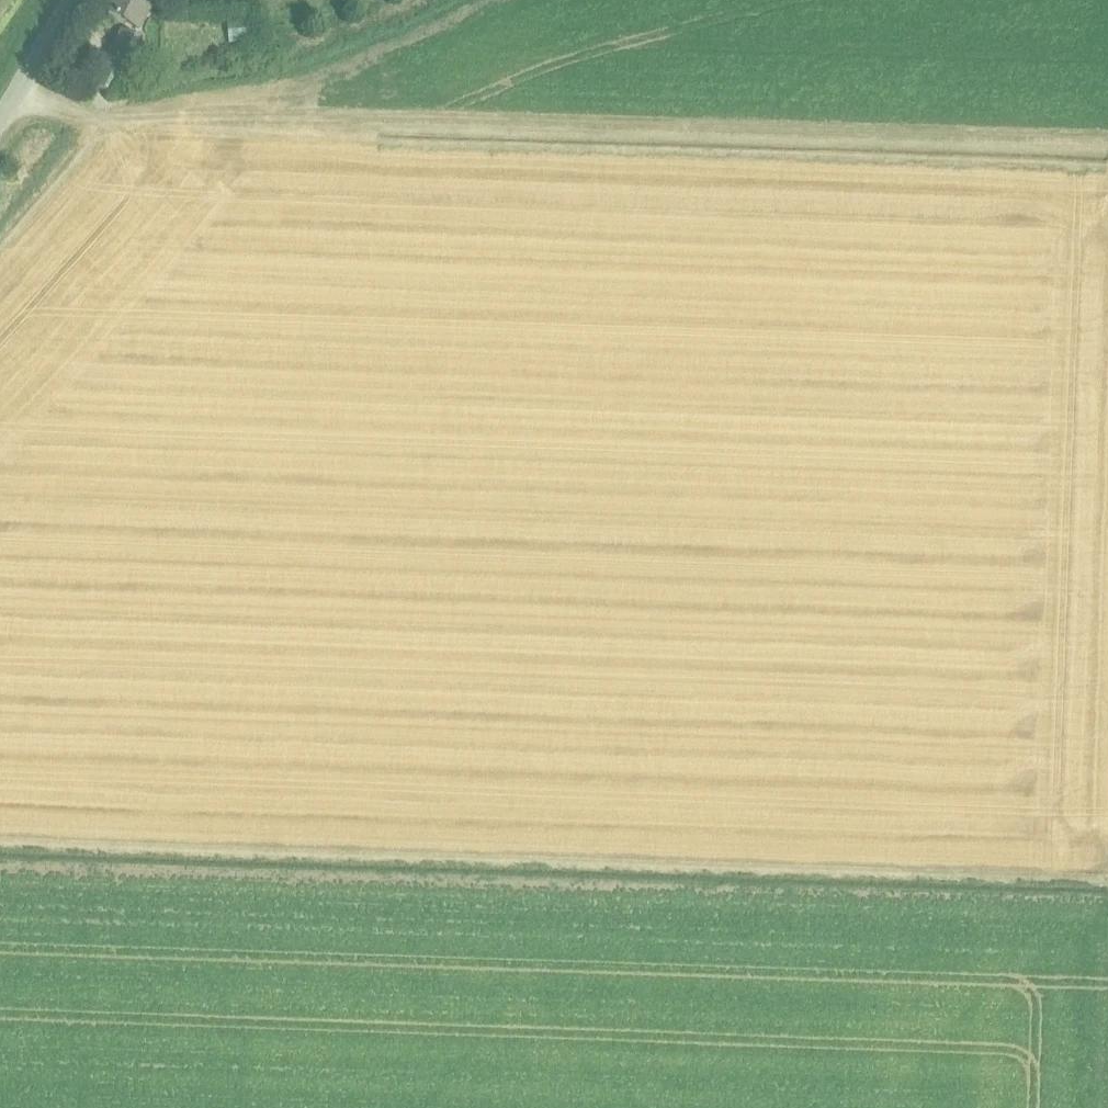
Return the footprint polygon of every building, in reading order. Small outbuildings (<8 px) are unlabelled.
[(156,0),(115,0),(107,16),(126,27),(129,20),(141,27),(156,0)] [(246,23),(246,36),(268,35),(268,22),(246,23)] [(124,31),(92,83),(105,91),(117,71),(120,73),(140,41),(124,31)]
